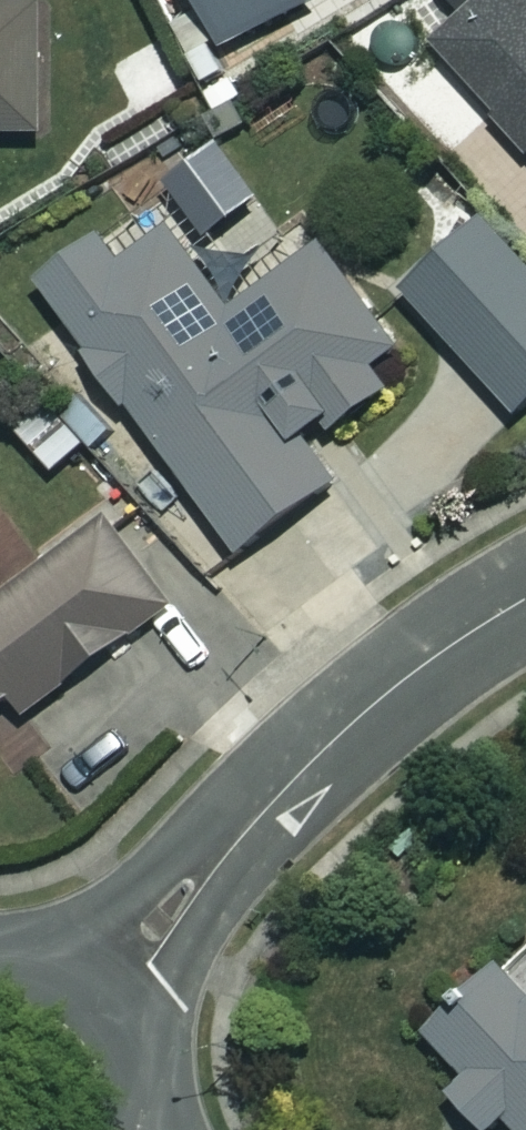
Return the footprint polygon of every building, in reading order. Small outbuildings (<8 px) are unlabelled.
[(41,132),(40,0),(0,0),(0,132),(41,132)] [(222,46),(307,5),(304,0),(200,0),(222,46)] [(434,46),(525,148),(525,0),(485,0),(434,46)] [(227,312),(167,230),(122,263),(105,241),(43,287),(238,553),(331,484),(304,448),(383,391),(368,370),(398,348),(320,243),(227,312)] [(87,444),(51,406),(20,436),(55,474),(87,444)] [(175,605),(110,518),(0,601),(0,736),(175,605)] [(485,1129),(493,1129),(504,1121),(512,1129),(525,1129),(525,996),(500,966),(426,1030),(466,1077),(451,1091),(485,1129)]
